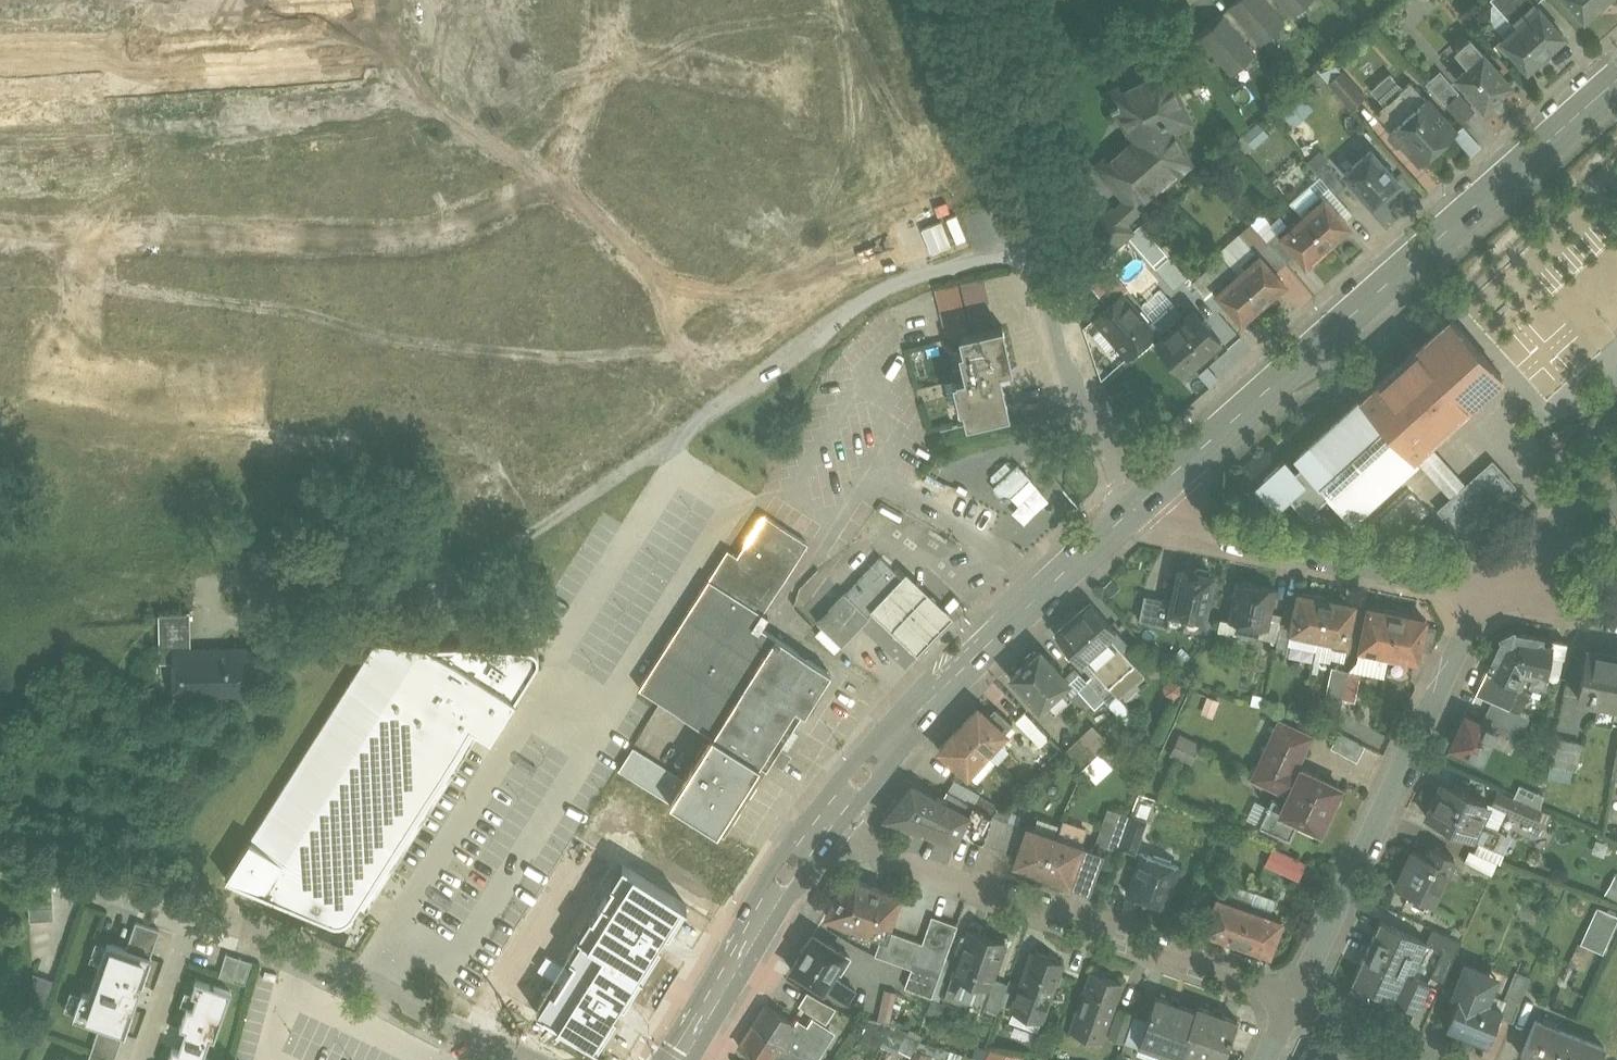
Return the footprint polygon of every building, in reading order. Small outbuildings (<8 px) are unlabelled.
[(1230,5),(1235,10),(1255,32),(1262,40),(1284,21),(1274,10),(1265,0),(1236,0),(1230,5)] [(1283,0),(1265,0),(1274,10),(1284,2),(1283,0)] [(1284,2),(1294,12),(1308,0),(1283,0),(1284,2)] [(1535,0),(1497,0),(1518,24),(1501,38),(1527,68),(1540,57),(1542,58),(1553,47),(1553,46),(1553,45),(1565,34),(1537,3),(1537,2),(1535,0)] [(1585,17),(1597,7),(1599,9),(1609,0),(1569,0),(1585,17)] [(1235,10),(1225,18),(1245,41),(1255,32),(1235,10)] [(1225,18),(1223,16),(1214,25),(1213,24),(1201,35),(1233,71),(1255,52),(1245,41),(1225,18)] [(1483,52),(1471,38),(1457,50),(1465,59),(1453,70),(1457,74),(1482,103),(1493,94),(1494,94),(1496,95),(1498,94),(1508,85),(1508,84),(1509,83),(1508,81),(1508,80),(1484,52),(1483,52)] [(1365,96),(1342,70),(1330,81),(1353,107),(1365,96)] [(1474,110),(1441,72),(1428,84),(1459,119),(1461,117),(1463,120),(1474,110)] [(1143,77),(1112,93),(1117,102),(1112,105),(1113,108),(1118,105),(1133,135),(1099,165),(1124,193),(1130,188),(1144,204),(1189,163),(1171,143),(1180,135),(1175,129),(1190,122),(1168,77),(1148,87),(1143,77)] [(1455,130),(1411,81),(1379,110),(1378,111),(1379,112),(1387,122),(1388,122),(1389,123),(1390,122),(1391,122),(1394,119),(1398,123),(1389,130),(1389,131),(1389,132),(1397,141),(1398,141),(1399,140),(1402,138),(1422,161),(1443,142),(1443,141),(1454,131),(1455,130)] [(1296,89),(1277,107),(1295,126),(1314,109),(1296,89)] [(1371,150),(1347,172),(1375,203),(1399,181),(1371,150)] [(1346,185),(1326,162),(1316,170),(1337,193),(1346,185)] [(1350,225),(1321,193),(1313,201),(1306,194),(1301,198),(1311,209),(1304,216),(1331,247),(1341,238),(1339,234),(1350,225)] [(1113,208),(1090,229),(1110,250),(1132,230),(1113,208)] [(1304,216),(1296,223),(1286,212),(1281,216),(1287,223),(1279,231),(1307,263),(1317,254),(1321,255),(1331,247),(1304,216)] [(924,224),(932,251),(971,239),(963,213),(924,224)] [(1252,223),(1220,252),(1229,262),(1239,273),(1246,266),(1243,262),(1256,251),(1257,250),(1258,252),(1269,242),(1252,223)] [(1297,253),(1278,232),(1268,240),(1287,261),(1297,253)] [(1287,262),(1269,242),(1258,252),(1276,271),(1287,262)] [(1258,252),(1257,250),(1256,251),(1243,262),(1246,266),(1239,273),(1266,304),(1276,295),(1275,291),(1285,282),(1276,271),(1258,252)] [(1188,276),(1170,255),(1156,267),(1174,288),(1188,276)] [(1102,261),(1084,276),(1091,285),(1109,270),(1102,261)] [(1231,280),(1221,268),(1216,273),(1223,280),(1214,288),(1242,320),(1252,311),(1256,312),(1266,304),(1239,273),(1231,280)] [(1109,270),(1091,285),(1099,294),(1117,279),(1109,270)] [(985,277),(962,282),(973,330),(996,325),(985,277)] [(1124,288),(1117,279),(1099,294),(1107,303),(1124,288)] [(959,283),(936,288),(947,335),(970,330),(959,283)] [(1155,332),(1122,294),(1096,316),(1129,355),(1151,336),(1156,342),(1157,342),(1156,341),(1151,336),(1155,332)] [(1193,309),(1158,341),(1157,341),(1156,341),(1157,342),(1156,342),(1172,360),(1172,359),(1184,372),(1184,371),(1185,372),(1185,371),(1220,339),(1220,340),(1221,339),(1221,338),(1195,308),(1194,309),(1193,308),(1193,309)] [(1416,345),(1402,357),(1403,358),(1360,396),(1412,455),(1429,439),(1456,415),(1457,416),(1471,404),(1470,403),(1502,374),(1451,316),(1417,346),(1416,345)] [(973,330),(960,334),(965,356),(967,355),(971,374),(957,377),(957,379),(959,379),(964,400),(962,400),(967,422),(1010,412),(1000,370),(1013,367),(1003,324),(973,330)] [(1412,455),(1360,396),(1296,452),(1299,456),(1328,488),(1349,513),(1413,457),(1412,455)] [(1412,455),(1413,457),(1450,495),(1467,480),(1429,439),(1412,455)] [(1304,509),(1328,488),(1299,456),(1293,462),(1284,452),(1255,478),(1274,500),(1287,489),(1304,509)] [(1450,495),(1437,507),(1460,532),(1516,482),(1493,457),(1467,480),(1450,495)] [(1018,464),(994,487),(1002,495),(1011,495),(1019,503),(1038,486),(1030,477),(1019,464),(1018,464)] [(307,510),(302,508),(298,510),(293,525),(306,528),(310,514),(307,510)] [(738,556),(728,550),(640,689),(713,736),(759,765),(796,708),(805,714),(831,672),(761,628),(769,617),(763,613),(808,542),(765,515),(738,556)] [(880,557),(832,609),(856,631),(870,616),(869,615),(872,611),(903,578),(899,575),(880,557)] [(1199,567),(1194,571),(1179,568),(1172,601),(1168,621),(1171,621),(1186,624),(1188,611),(1204,614),(1203,618),(1206,618),(1214,576),(1211,575),(1209,570),(1199,567)] [(903,578),(872,611),(918,653),(954,614),(905,569),(899,575),(903,578)] [(1257,580),(1246,578),(1241,580),(1237,580),(1229,617),(1241,620),(1238,631),(1257,635),(1259,624),(1269,625),(1277,587),(1258,583),(1257,580)] [(1316,593),(1313,595),(1299,592),(1290,637),(1289,643),(1290,644),(1290,643),(1316,649),(1318,642),(1327,595),(1316,593)] [(1355,604),(1341,601),(1339,598),(1327,595),(1318,642),(1323,643),(1324,637),(1335,639),(1334,646),(1346,648),(1355,604)] [(1172,601),(1145,596),(1141,619),(1171,625),(1171,621),(1168,621),(1172,601)] [(1122,637),(1092,604),(1057,635),(1081,662),(1085,658),(1110,687),(1135,664),(1116,642),(1122,637)] [(1296,607),(1285,605),(1280,626),(1291,628),(1296,607)] [(1381,609),(1371,607),(1362,648),(1385,653),(1384,661),(1388,662),(1399,610),(1386,607),(1381,609)] [(856,631),(832,609),(818,624),(842,646),(856,631)] [(1412,613),(1399,610),(1388,662),(1392,663),(1394,655),(1406,657),(1406,659),(1416,662),(1417,659),(1419,660),(1420,653),(1419,651),(1419,649),(1424,626),(1426,619),(1414,616),(1412,613)] [(190,612),(161,612),(162,663),(183,662),(182,651),(192,651),(190,612)] [(1437,629),(1424,626),(1419,649),(1432,652),(1437,629)] [(1517,631),(1515,632),(1513,629),(1500,637),(1502,640),(1500,642),(1486,671),(1519,687),(1516,696),(1524,697),(1526,688),(1542,692),(1545,673),(1552,637),(1517,631)] [(1565,640),(1552,637),(1545,673),(1558,675),(1565,640)] [(375,640),(225,872),(278,895),(323,913),(341,918),(352,910),(363,899),(384,865),(392,869),(478,732),(493,741),(530,682),(538,666),(538,652),(533,646),(523,645),(375,640)] [(1154,657),(1139,640),(1129,649),(1144,666),(1154,657)] [(192,651),(182,651),(183,662),(183,693),(178,693),(178,696),(252,695),(251,650),(192,651)] [(1039,652),(1034,650),(1025,658),(1026,663),(1011,677),(1040,708),(1046,702),(1054,710),(1070,696),(1063,688),(1069,682),(1041,650),(1039,652)] [(1587,650),(1579,696),(1599,700),(1616,703),(1616,655),(1587,650)] [(1349,668),(1336,665),(1330,691),(1344,694),(1349,668)] [(1519,687),(1486,671),(1475,693),(1491,701),(1509,709),(1510,708),(1516,696),(1519,687)] [(1135,713),(1120,696),(1110,705),(1125,722),(1135,713)] [(1599,700),(1596,717),(1616,721),(1616,703),(1599,700)] [(1510,708),(1509,709),(1491,701),(1486,712),(1523,730),(1529,717),(1510,708)] [(993,718),(979,706),(959,728),(988,753),(1007,730),(993,718)] [(1013,722),(1000,711),(993,718),(1007,730),(1013,722)] [(1495,730),(1465,717),(1452,745),(1482,758),(1495,730)] [(1314,735),(1280,719),(1252,778),(1287,794),(1299,769),(1296,768),(1305,750),(1306,751),(1314,735)] [(988,753),(959,728),(943,748),(969,773),(988,753)] [(1364,745),(1340,733),(1333,746),(1355,760),(1364,745)] [(1084,734),(1064,752),(1082,772),(1101,752),(1084,734)] [(1195,764),(1203,743),(1181,734),(1173,755),(1195,764)] [(686,779),(671,802),(718,831),(744,790),(750,794),(756,786),(749,782),(759,765),(713,736),(686,779)] [(1581,741),(1556,737),(1550,764),(1576,769),(1581,741)] [(686,779),(634,747),(620,769),(671,802),(686,779)] [(1340,787),(1300,768),(1299,769),(1287,794),(1283,802),(1271,796),(1268,803),(1266,802),(1264,806),(1266,807),(1259,822),(1258,824),(1279,834),(1311,849),(1340,787)] [(1488,803),(1444,782),(1427,816),(1490,847),(1499,830),(1480,820),(1488,803)] [(968,814),(913,784),(887,817),(955,843),(965,825),(971,815),(968,814)] [(1540,811),(1497,791),(1492,804),(1534,823),(1540,811)] [(993,816),(973,805),(968,814),(971,815),(965,825),(975,830),(971,836),(984,843),(993,816)] [(1017,825),(993,816),(984,843),(1006,852),(1017,825)] [(1279,834),(1258,824),(1259,822),(1248,817),(1241,831),(1273,846),(1279,834)] [(1133,820),(1122,849),(1135,854),(1146,825),(1133,820)] [(1055,837),(1028,827),(1016,862),(1043,872),(1055,837)] [(1101,853),(1055,837),(1043,872),(1089,888),(1101,853)] [(1276,846),(1268,865),(1303,880),(1311,862),(1276,846)] [(1428,857),(1412,850),(1396,883),(1433,900),(1453,858),(1432,848),(1428,857)] [(1178,869),(1143,857),(1130,894),(1165,907),(1178,869)] [(605,1036),(685,907),(618,865),(572,939),(577,942),(565,961),(551,953),(536,977),(548,984),(531,1010),(590,1047),(599,1032),(605,1036)] [(1616,898),(1616,875),(1608,893),(1616,898)] [(900,896),(856,879),(846,882),(829,909),(827,910),(829,918),(832,917),(884,936),(900,896)] [(33,894),(33,918),(55,918),(55,895),(33,894)] [(1229,903),(1217,899),(1206,931),(1223,937),(1222,939),(1237,945),(1250,905),(1231,898),(1229,903)] [(1271,912),(1250,905),(1237,945),(1251,950),(1254,948),(1269,953),(1280,921),(1269,917),(1271,912)] [(1616,929),(1616,914),(1599,906),(1584,943),(1608,953),(1616,929)] [(933,916),(923,943),(892,932),(888,942),(882,940),(876,954),(913,968),(938,978),(958,926),(933,916)] [(1382,918),(1354,980),(1414,1008),(1427,979),(1411,971),(1426,938),(1382,918)] [(161,930),(137,922),(127,949),(152,958),(161,930)] [(1462,941),(1433,927),(1427,941),(1440,947),(1456,955),(1462,941)] [(850,956),(815,932),(794,970),(823,988),(824,987),(847,1002),(855,989),(839,978),(850,956)] [(1008,945),(974,932),(957,977),(991,990),(1008,945)] [(127,949),(108,943),(90,995),(83,992),(75,1017),(101,1026),(124,1035),(125,1034),(152,958),(127,949)] [(1456,955),(1440,947),(1428,973),(1444,981),(1456,955)] [(1063,962),(1033,951),(1022,983),(1013,1009),(1014,1009),(1016,1003),(1045,1013),(1063,962)] [(227,954),(219,977),(245,987),(254,964),(227,954)] [(1487,975),(1465,966),(1453,996),(1457,997),(1446,1026),(1489,1043),(1499,1017),(1502,1009),(1500,1009),(1485,1002),(1488,993),(1481,990),(1487,975)] [(938,978),(913,968),(906,987),(932,996),(938,978)] [(1123,983),(1092,972),(1073,1025),(1103,1037),(1123,983)] [(1515,972),(1500,1009),(1502,1009),(1499,1017),(1512,1022),(1530,978),(1515,972)] [(38,1005),(50,1005),(51,975),(38,975),(38,1005)] [(1009,983),(996,979),(987,1006),(1000,1010),(1002,1005),(1009,983)] [(1022,983),(1010,979),(1009,983),(1002,1005),(1013,1009),(1022,983)] [(193,1008),(188,1006),(181,1028),(187,1030),(180,1050),(174,1048),(169,1059),(208,1059),(204,1059),(211,1039),(215,1040),(232,992),(197,980),(192,994),(197,996),(193,1008)] [(885,988),(878,1018),(894,1021),(901,991),(885,988)] [(837,1008),(811,994),(804,1006),(828,1021),(837,1008)] [(1147,1018),(1140,1038),(1164,1047),(1162,1052),(1177,1057),(1178,1054),(1193,1009),(1156,995),(1147,1018)] [(767,1004),(754,1024),(781,1041),(795,1050),(804,1056),(810,1059),(812,1059),(816,1053),(818,1054),(833,1033),(815,1021),(809,1029),(767,1004)] [(1195,1005),(1193,1009),(1178,1054),(1194,1059),(1222,1059),(1237,1021),(1195,1005)] [(1132,1012),(1120,1008),(1109,1037),(1121,1042),(1132,1012)] [(1043,1019),(1014,1009),(1011,1018),(1039,1028),(1043,1019)] [(1147,1018),(1135,1014),(1129,1034),(1140,1038),(1147,1018)] [(1538,1019),(1523,1055),(1536,1059),(1600,1059),(1605,1046),(1538,1019)] [(754,1024),(741,1045),(767,1059),(770,1059),(778,1047),(781,1041),(754,1024)] [(101,1026),(87,1059),(113,1059),(124,1035),(101,1026)] [(795,1050),(781,1041),(778,1047),(792,1055),(795,1050)] [(991,1049),(985,1059),(1022,1059),(1024,1056),(991,1049)] [(795,1050),(792,1055),(789,1059),(802,1059),(804,1056),(795,1050)] [(59,1051),(55,1059),(80,1059),(59,1051)]
